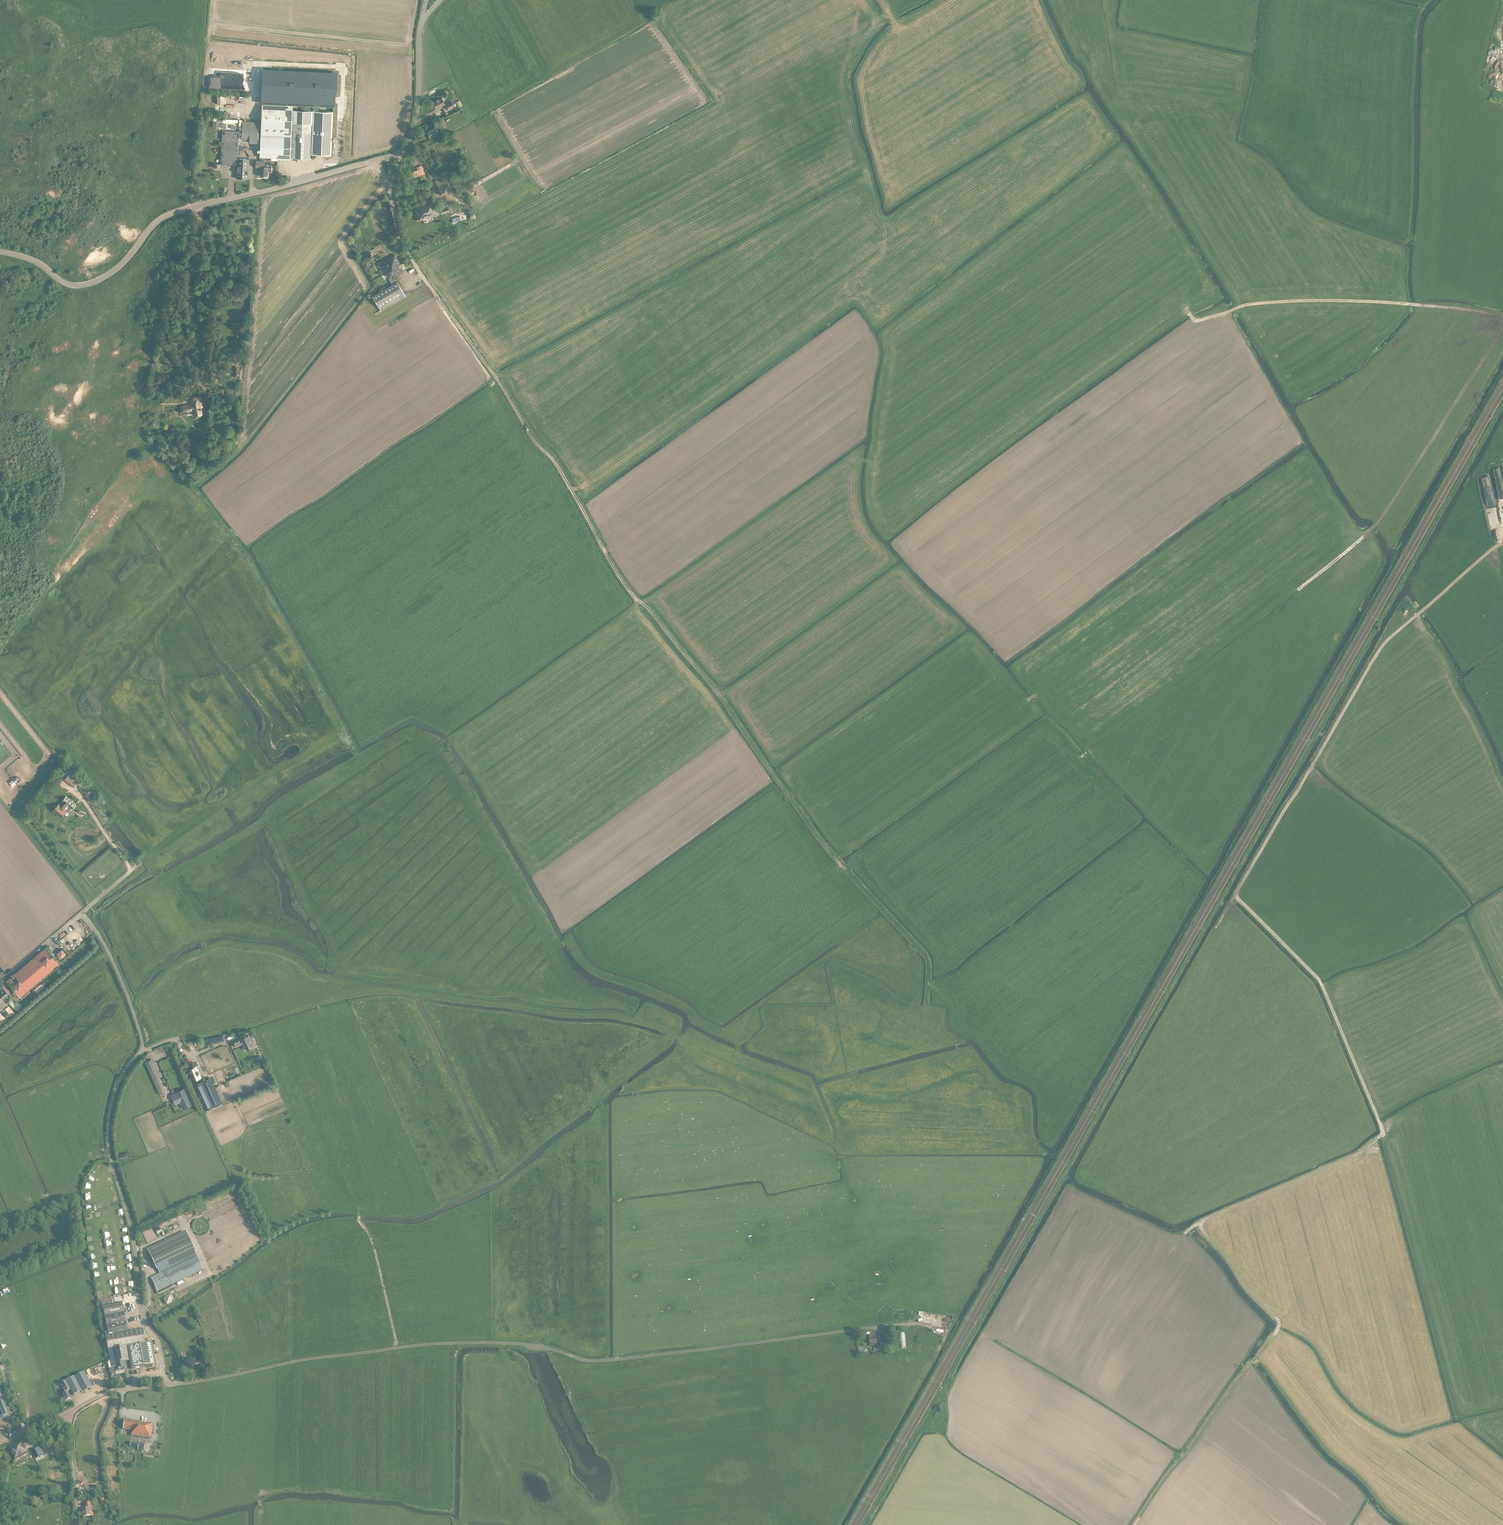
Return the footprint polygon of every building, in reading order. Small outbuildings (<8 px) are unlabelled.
[(260,122),(259,156),(270,157),(277,157),(278,154),(290,154),(290,157),(310,158),(310,154),(324,155),(330,155),(331,132),(332,117),(332,106),(335,106),(334,106),(334,105),(334,101),(335,91),(335,73),(263,70),(262,95),(262,96),(261,102),(261,103),(302,105),(302,110),(261,108),(260,121),(260,122)] [(432,102),(433,105),(435,108),(444,104),(441,97),(432,102)] [(445,103),(446,106),(448,109),(453,107),(450,100),(445,103)] [(249,139),(249,142),(257,142),(258,121),(242,121),(241,139),(249,139)] [(437,129),(440,127),(437,121),(433,124),(435,127),(426,131),(429,137),(438,132),(437,129)] [(220,163),(220,164),(236,164),(237,158),(237,150),(238,150),(238,149),(237,149),(237,145),(237,142),(238,142),(238,131),(222,130),(221,141),(220,163)] [(237,158),(236,164),(235,178),(247,178),(248,158),(243,158),(237,158)] [(264,160),(255,160),(255,166),(259,167),(259,175),(267,176),(267,171),(270,171),(271,166),(264,166),(264,160)] [(419,169),(412,171),(414,176),(424,173),(421,165),(418,166),(419,169)] [(451,190),(447,178),(435,181),(435,183),(437,189),(439,195),(447,192),(451,191),(451,190)] [(465,187),(463,179),(453,181),(456,190),(465,187)] [(432,199),(413,204),(418,220),(438,214),(436,206),(435,203),(433,203),(432,199)] [(439,205),(436,206),(438,214),(441,213),(448,211),(446,203),(439,205)] [(364,262),(372,257),(368,251),(361,256),(364,262)] [(378,263),(378,264),(380,267),(381,268),(382,267),(385,271),(385,272),(387,276),(392,274),(401,268),(399,265),(400,264),(399,263),(397,259),(394,254),(380,262),(380,263),(378,263)] [(396,282),(372,296),(380,310),(404,296),(396,282)] [(235,388),(232,387),(230,397),(234,397),(234,399),(237,399),(238,389),(235,389),(235,388)] [(187,410),(187,413),(187,410),(193,409),(194,412),(194,409),(201,408),(200,401),(196,401),(191,401),(192,403),(180,405),(181,410),(179,411),(181,411),(187,410)] [(64,779),(73,786),(76,783),(71,779),(72,778),(67,774),(64,779)] [(58,803),(52,810),(60,817),(66,809),(67,808),(69,810),(75,804),(65,796),(59,803),(58,803)] [(46,946),(6,980),(6,981),(8,983),(14,990),(11,992),(9,994),(13,998),(14,998),(15,999),(19,996),(21,998),(30,991),(27,988),(59,961),(46,946)] [(0,986),(0,1005),(6,1000),(8,1002),(13,998),(9,994),(3,987),(8,983),(6,981),(1,985),(0,986)] [(242,1043),(245,1049),(253,1046),(248,1034),(240,1038),(233,1041),(235,1046),(242,1043)] [(204,1044),(223,1040),(222,1035),(203,1039),(204,1044)] [(165,1091),(152,1063),(150,1059),(145,1061),(159,1094),(165,1091)] [(195,1066),(187,1069),(192,1080),(199,1077),(195,1066)] [(201,1081),(194,1084),(205,1110),(221,1103),(214,1087),(210,1077),(206,1079),(201,1081)] [(175,1092),(171,1094),(175,1103),(179,1101),(182,1108),(192,1104),(184,1088),(175,1092)] [(148,1251),(159,1274),(191,1259),(196,1257),(185,1233),(148,1251)] [(197,1272),(191,1259),(159,1274),(151,1278),(157,1291),(197,1272)] [(111,1305),(102,1306),(102,1308),(103,1311),(105,1321),(107,1329),(104,1329),(107,1350),(109,1360),(108,1361),(107,1361),(109,1372),(111,1371),(110,1367),(114,1367),(115,1371),(118,1371),(119,1371),(121,1371),(121,1370),(126,1370),(124,1361),(129,1360),(130,1369),(142,1367),(155,1365),(151,1341),(145,1341),(144,1342),(142,1330),(128,1332),(127,1327),(125,1317),(123,1308),(122,1303),(115,1304),(111,1305)] [(868,1335),(869,1341),(869,1344),(876,1343),(875,1334),(868,1335)] [(196,1354),(196,1357),(191,1358),(192,1365),(205,1363),(203,1354),(196,1354)] [(66,1381),(60,1384),(64,1393),(61,1394),(62,1394),(61,1395),(62,1397),(63,1397),(65,1401),(70,1398),(67,1391),(70,1390),(73,1395),(81,1391),(81,1392),(91,1387),(84,1372),(66,1381)] [(8,1416),(0,1394),(0,1419),(8,1416)] [(150,1438),(151,1431),(152,1424),(132,1421),(124,1420),(123,1429),(131,1430),(131,1436),(150,1438)] [(17,1441),(7,1447),(14,1460),(28,1454),(22,1441),(18,1443),(17,1441)] [(130,1446),(138,1447),(137,1450),(143,1451),(144,1445),(130,1443),(130,1446)] [(39,1447),(32,1451),(36,1458),(43,1455),(39,1447)] [(84,1503),(84,1509),(82,1509),(82,1517),(93,1516),(93,1513),(91,1513),(90,1503),(84,1503)]
